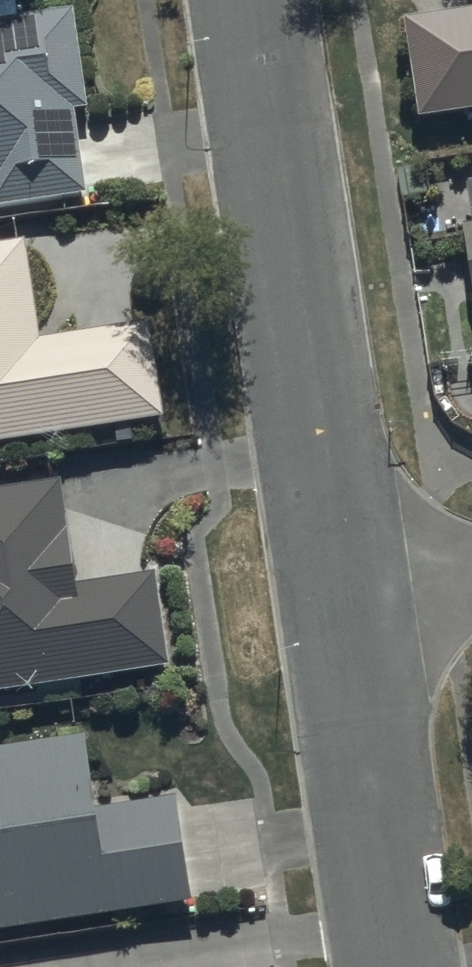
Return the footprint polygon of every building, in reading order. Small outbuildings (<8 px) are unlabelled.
[(63,199),(61,190),(83,187),(71,104),(84,102),(70,5),(18,12),(16,0),(0,0),(0,208),(63,199)] [(403,11),(418,111),(471,103),(471,1),(403,11)] [(167,408),(153,316),(40,333),(26,238),(0,242),(0,434),(167,408)] [(172,661),(159,567),(73,579),(58,474),(0,482),(0,685),(172,661)] [(188,894),(172,790),(93,802),(83,731),(0,744),(0,923),(188,894)]
